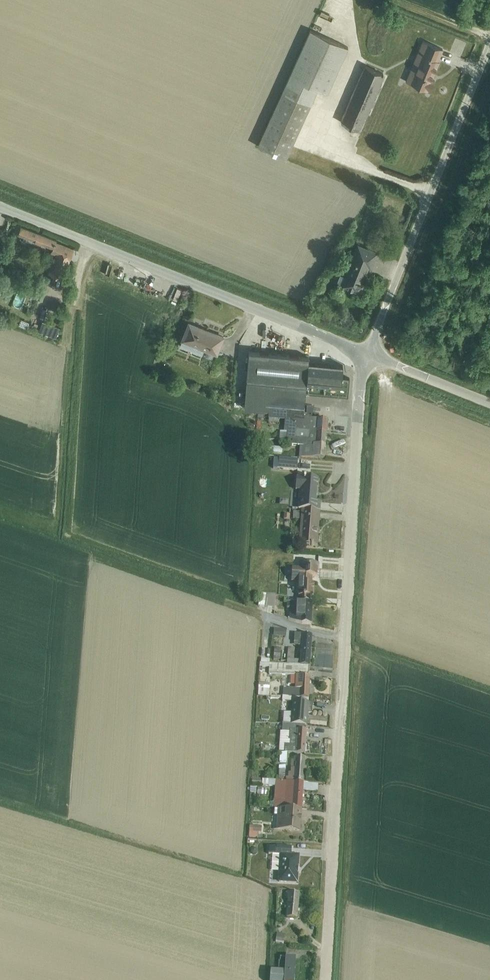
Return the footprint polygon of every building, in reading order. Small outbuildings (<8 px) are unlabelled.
[(310,29),(258,145),(287,157),(318,89),(328,93),(349,47),(310,29)] [(423,40),(405,81),(430,91),(435,79),(432,78),(439,60),(438,60),(443,48),(423,40)] [(364,65),(340,121),(361,130),(385,74),(364,65)] [(62,257),(70,259),(74,249),(56,241),(57,239),(17,223),(14,231),(18,233),(35,240),(52,246),(50,252),(62,257)] [(356,247),(375,254),(377,250),(358,243),(356,247)] [(375,254),(356,247),(345,276),(340,274),(337,283),(350,288),(357,291),(358,291),(360,292),(364,283),(361,281),(368,265),(371,266),(375,254)] [(70,259),(62,257),(61,259),(56,257),(49,272),(62,277),(70,259)] [(175,297),(180,298),(184,286),(179,285),(175,297)] [(46,321),(42,334),(50,336),(54,324),(46,321)] [(189,322),(180,345),(203,353),(204,349),(216,354),(224,335),(199,325),(199,326),(189,322)] [(247,380),(244,408),(258,409),(304,413),(306,393),(348,397),(350,378),(342,377),(343,365),(342,365),(341,366),(310,363),(310,362),(309,362),(309,357),(249,351),(247,380)] [(304,413),(258,409),(257,414),(269,416),(268,419),(285,421),(284,432),(280,432),(280,440),(296,441),(296,433),(326,433),(327,420),(304,419),(304,414),(304,413)] [(296,433),(296,441),(300,446),(299,458),(324,459),(326,433),(296,433)] [(273,445),(280,444),(279,437),(271,439),(273,445)] [(262,447),(261,452),(282,455),(283,449),(262,447)] [(297,471),(298,461),(274,459),(273,469),(297,471)] [(302,510),(320,512),(320,503),(315,502),(316,490),(317,490),(318,480),(297,479),(296,491),(299,491),(298,510),(302,510)] [(320,512),(302,510),(299,546),(317,547),(320,512)] [(297,597),(310,598),(312,598),(312,585),(310,585),(311,578),(317,578),(317,572),(318,572),(318,565),(299,565),(299,569),(292,569),(292,583),(298,584),(297,597)] [(260,594),(259,607),(274,609),(276,601),(278,601),(279,597),(276,597),(276,596),(260,594)] [(310,604),(297,604),(288,603),(288,608),(291,609),(290,620),(311,624),(312,604),(310,604)] [(287,665),(309,667),(312,636),(295,635),(294,643),(294,647),(299,647),(301,647),(300,661),(294,661),(295,649),(288,649),(287,665)] [(270,664),(261,663),(260,663),(260,667),(269,668),(269,675),(295,677),(295,690),(284,689),(283,698),(308,699),(309,699),(310,677),(309,677),(309,667),(287,665),(270,664)] [(259,684),(258,696),(269,697),(270,684),(259,684)] [(308,699),(283,698),(282,698),(282,701),(292,702),(291,725),(305,727),(307,727),(308,714),(312,714),(313,704),(308,703),(308,699)] [(305,727),(291,725),(283,725),(282,732),(280,732),(279,752),(305,754),(306,731),(304,731),(305,727)] [(286,782),(303,784),(305,759),(294,758),(294,760),(291,760),(291,769),(291,773),(288,773),(288,778),(286,778),(286,782)] [(275,787),(276,781),(252,779),(252,780),(252,786),(275,787)] [(276,781),(275,787),(274,809),(278,809),(301,811),(303,792),(303,789),(307,789),(307,784),(303,784),(286,782),(276,781)] [(303,789),(303,792),(318,793),(318,785),(307,784),(307,789),(303,789)] [(301,811),(278,809),(278,810),(275,810),(274,816),(278,816),(277,830),(300,832),(301,811)] [(249,827),(249,838),(258,838),(259,833),(261,833),(262,827),(249,827)] [(269,847),(268,855),(276,856),(280,856),(279,865),(272,864),(272,872),(279,872),(278,882),(297,884),(297,874),(298,874),(298,868),(298,857),(292,856),(292,848),(276,847),(269,847)] [(287,893),(286,900),(288,900),(286,919),(297,920),(299,895),(287,893)] [(277,934),(276,943),(284,945),(286,936),(277,934)] [(270,979),(294,979),(295,960),(286,959),(286,960),(279,959),(278,972),(270,972),(270,979)]
